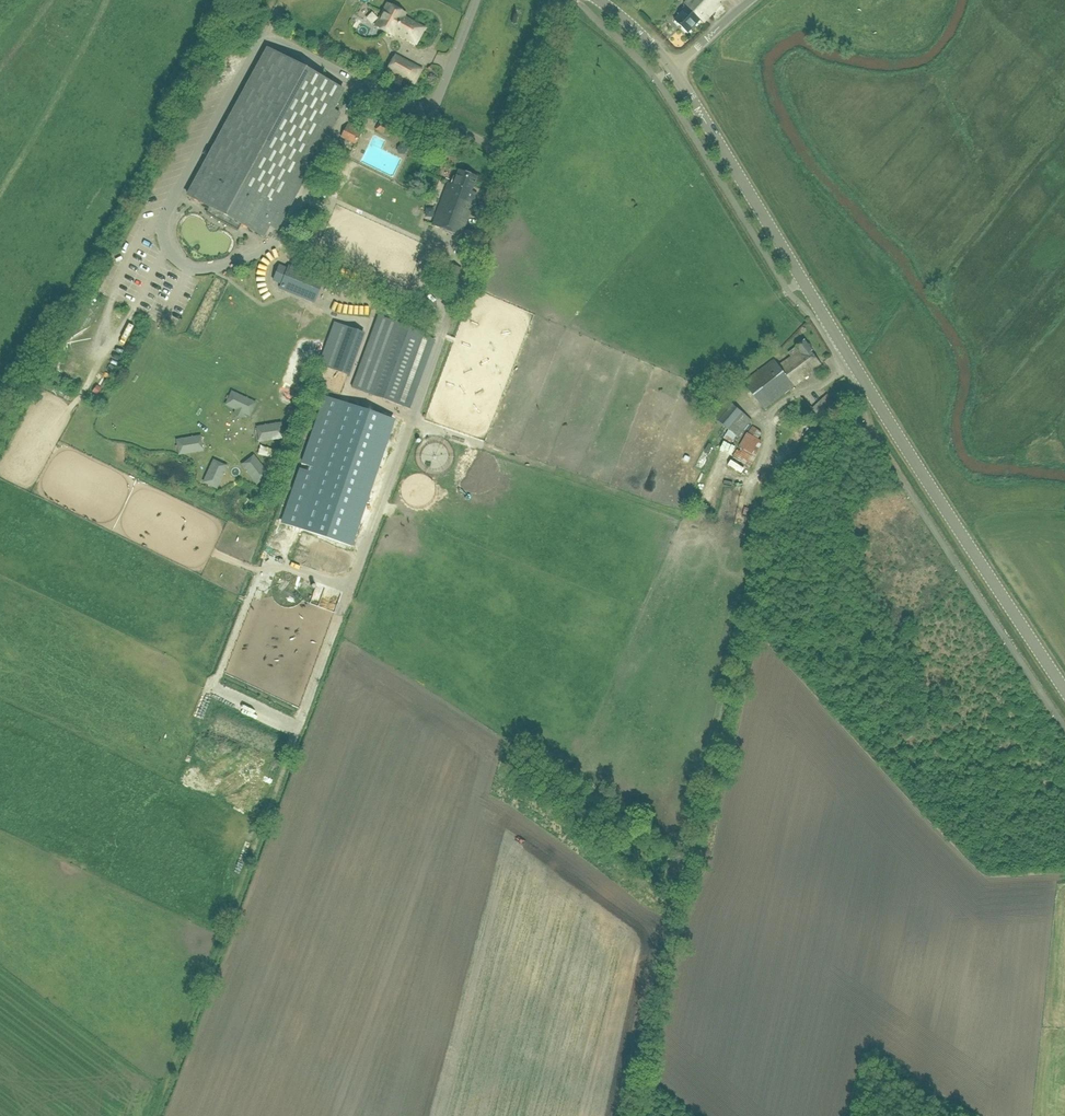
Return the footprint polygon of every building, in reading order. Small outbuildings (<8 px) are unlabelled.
[(678,14),(679,15),(674,20),(688,33),(701,19),(704,22),(725,0),(688,0),(684,4),(686,5),(678,14)] [(405,13),(387,4),(375,26),(393,36),(394,32),(415,43),(424,28),(403,17),(405,13)] [(343,91),(266,49),(187,194),(193,197),(192,199),(196,201),(197,200),(241,224),(241,225),(245,228),(246,226),(264,236),(269,226),(277,230),(340,114),(333,110),(343,91)] [(420,69),(401,59),(395,55),(388,70),(412,83),(420,69)] [(380,122),(377,130),(390,136),(393,128),(380,122)] [(394,146),(402,150),(406,145),(398,140),(394,146)] [(339,176),(346,181),(350,174),(343,170),(339,176)] [(461,236),(477,193),(471,191),(476,177),(458,170),(451,188),(446,186),(431,225),(461,236)] [(279,266),(273,281),(282,284),(281,287),(299,295),(301,292),(313,297),(321,279),(315,277),(318,270),(294,261),(291,267),(289,267),(288,270),(279,266)] [(450,265),(444,281),(455,285),(461,269),(450,265)] [(335,303),(335,312),(366,314),(367,305),(335,303)] [(421,332),(378,317),(353,388),(408,408),(430,346),(418,342),(421,332)] [(342,326),(327,367),(348,375),(363,333),(342,326)] [(774,358),(744,382),(765,409),(809,374),(821,364),(811,352),(813,350),(805,340),(796,347),(789,353),(791,356),(779,365),(774,358)] [(232,393),(226,405),(249,416),(255,404),(232,393)] [(827,394),(812,408),(826,424),(841,408),(827,394)] [(352,549),(396,424),(328,400),(283,525),(352,549)] [(732,404),(718,421),(738,437),(752,420),(732,404)] [(280,425),(257,429),(259,441),(282,438),(280,425)] [(71,430),(67,434),(75,441),(79,437),(71,430)] [(739,452),(756,459),(765,439),(748,432),(739,452)] [(794,442),(798,445),(804,438),(800,435),(794,442)] [(201,437),(177,441),(179,455),(203,451),(201,437)] [(253,458),(243,466),(256,484),(267,476),(253,458)] [(225,468),(214,463),(205,483),(217,488),(225,468)] [(317,577),(319,570),(302,565),(300,572),(317,577)]
